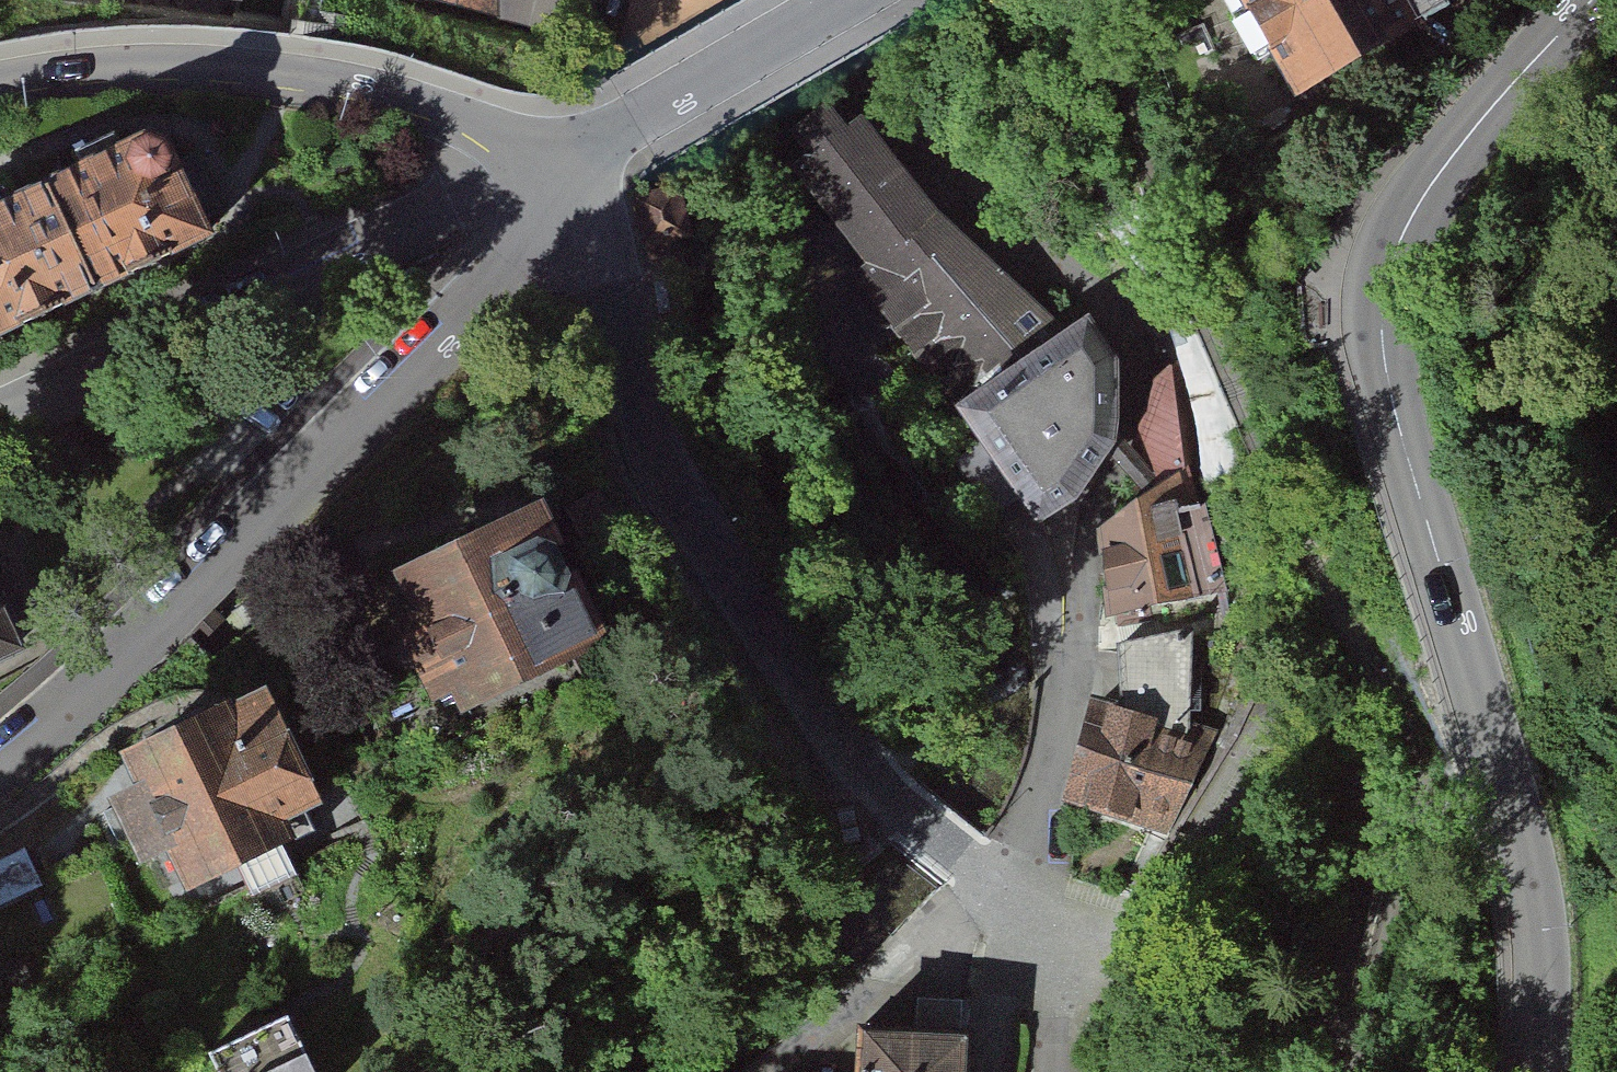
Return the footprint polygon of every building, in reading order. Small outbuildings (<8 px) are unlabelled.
[(689,75),(753,49),(739,0),(416,0),(689,75)] [(1282,105),(1399,41),(1376,0),(1224,0),(1282,105)] [(851,118),(835,130),(816,106),(777,135),(796,160),(781,172),(855,268),(841,278),(944,411),(1059,331),(928,216),(851,118)] [(91,287),(199,238),(149,132),(42,182),(91,287)] [(91,287),(42,182),(0,202),(0,330),(91,287)] [(686,189),(636,201),(649,253),(699,241),(686,189)] [(1059,331),(944,411),(1027,524),(1068,501),(1104,446),(1107,423),(1108,363),(1078,318),(1059,331)] [(1144,492),(1188,463),(1170,347),(1161,347),(1123,468),(1144,492)] [(1144,492),(1098,523),(1109,610),(1211,591),(1188,463),(1144,492)] [(595,645),(532,512),(365,590),(428,724),(595,645)] [(16,646),(0,612),(0,654),(16,646)] [(1118,701),(1190,721),(1193,628),(1114,642),(1118,701)] [(1118,701),(1092,694),(1060,803),(1177,837),(1233,732),(1190,721),(1118,701)] [(106,763),(178,916),(293,862),(221,709),(106,763)] [(54,917),(18,845),(0,854),(0,944),(54,917)] [(218,1071),(312,1071),(282,1009),(205,1045),(218,1071)] [(853,1031),(851,1071),(957,1071),(959,1035),(853,1031)]
